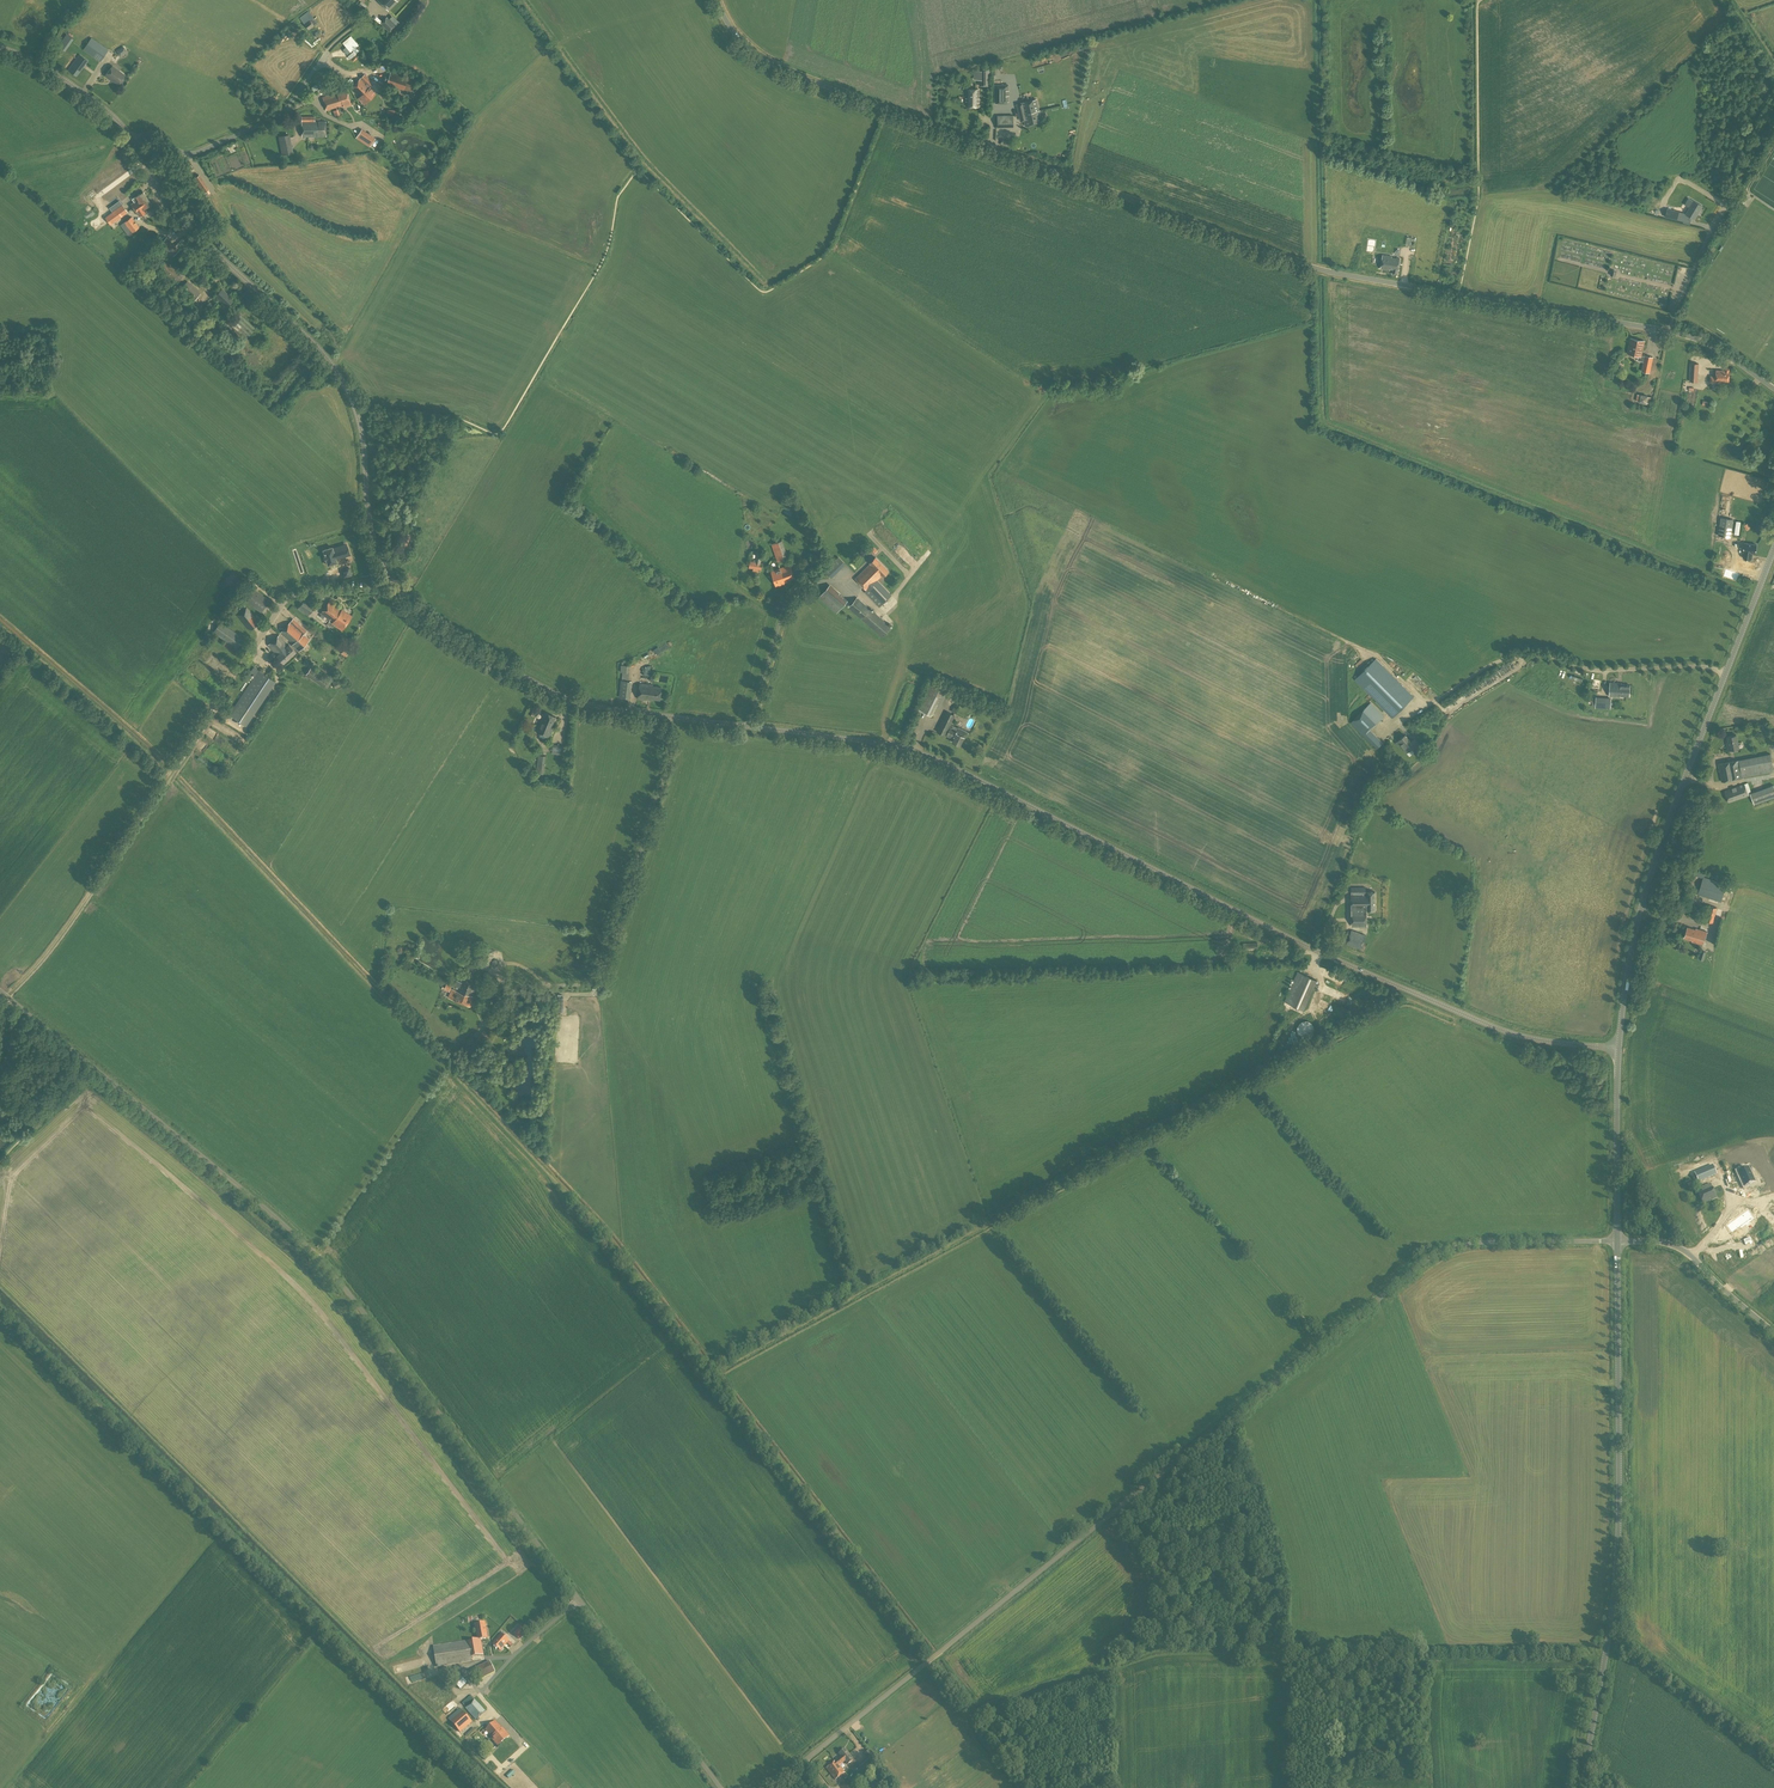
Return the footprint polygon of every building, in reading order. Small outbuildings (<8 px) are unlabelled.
[(398,0),(378,0),(388,10),(398,0)] [(314,25),(317,23),(309,13),(300,19),(304,24),(308,30),(314,25)] [(390,32),(395,26),(387,17),(381,23),(390,32)] [(58,45),(65,51),(74,39),(67,33),(58,45)] [(358,45),(350,36),(342,43),(346,47),(350,52),(358,45)] [(100,62),(109,49),(91,37),(83,49),(100,62)] [(125,46),(116,50),(119,56),(128,51),(125,46)] [(77,76),(88,60),(79,54),(73,62),(72,64),(68,70),(77,76)] [(119,71),(112,66),(105,75),(112,80),(114,80),(119,84),(120,84),(121,84),(123,82),(123,80),(124,79),(123,78),(125,75),(120,71),(119,71)] [(978,70),(978,79),(978,84),(987,84),(988,84),(989,70),(988,70),(979,70),(978,70)] [(408,75),(407,77),(390,71),(386,83),(403,89),(410,91),(415,78),(408,75)] [(364,104),(375,93),(370,88),(374,84),(365,74),(351,88),(359,96),(358,98),(364,104)] [(995,101),(1007,101),(1008,85),(995,85),(995,101)] [(344,107),(350,104),(346,89),(336,92),(337,92),(322,97),(326,110),(343,105),(344,107)] [(979,89),(966,89),(966,106),(979,106),(979,89)] [(1036,99),(1020,103),(1021,108),(1017,109),(1019,116),(1023,115),(1025,126),(1042,122),(1039,110),(1038,110),(1036,99)] [(1008,127),(1008,120),(1013,120),(1013,115),(997,115),(997,127),(1008,127)] [(314,121),(314,116),(301,116),(301,122),(302,137),(325,136),(325,121),(314,121)] [(369,147),(375,138),(362,129),(356,137),(369,147)] [(282,155),(293,153),(289,134),(278,137),(282,155)] [(173,179),(183,173),(180,168),(170,175),(173,179)] [(200,174),(197,176),(206,191),(213,187),(206,175),(202,177),(200,174)] [(144,208),(151,203),(143,192),(136,196),(132,199),(134,202),(133,203),(135,206),(137,204),(139,207),(142,205),(144,208)] [(1694,219),(1702,206),(1694,201),(1688,198),(1684,204),(1690,208),(1686,214),(1694,219)] [(120,201),(113,206),(115,209),(121,217),(128,212),(120,201)] [(146,211),(144,208),(142,205),(139,207),(137,204),(135,206),(133,203),(131,204),(139,216),(142,214),(142,215),(144,214),(145,214),(146,213),(147,212),(146,211)] [(1667,208),(1665,217),(1677,220),(1679,211),(1667,208)] [(110,225),(121,217),(115,209),(105,217),(110,225)] [(136,222),(131,216),(120,225),(128,235),(139,227),(140,228),(142,225),(138,220),(136,222)] [(175,245),(166,237),(160,244),(166,249),(163,252),(171,259),(184,244),(180,240),(175,245)] [(1374,252),(1367,250),(1363,260),(1371,262),(1374,252)] [(1398,270),(1400,259),(1392,257),(1392,256),(1383,255),(1381,269),(1390,270),(1390,269),(1393,269),(1393,273),(1397,274),(1398,270)] [(175,285),(183,276),(164,260),(157,269),(175,285)] [(188,312),(189,310),(187,308),(201,293),(187,281),(179,289),(188,297),(180,305),(188,312)] [(227,306),(233,299),(222,289),(215,296),(227,306)] [(218,316),(213,312),(217,308),(210,302),(204,308),(210,314),(211,314),(216,319),(218,316)] [(246,339),(256,329),(240,314),(229,324),(246,339)] [(1644,356),(1641,355),(1644,341),(1631,338),(1628,353),(1638,355),(1637,360),(1643,361),(1641,371),(1650,373),(1653,357),(1645,355),(1644,356)] [(1698,381),(1699,363),(1690,363),(1689,381),(1698,381)] [(1729,383),(1730,368),(1725,368),(1725,370),(1716,370),(1716,376),(1710,376),(1710,382),(1729,383)] [(1648,396),(1641,394),(1640,395),(1637,394),(1636,400),(1639,401),(1639,402),(1647,404),(1647,403),(1650,403),(1651,397),(1648,397),(1648,396)] [(1721,517),(1718,535),(1731,537),(1733,519),(1721,517)] [(406,546),(411,535),(403,532),(399,543),(406,546)] [(777,562),(788,559),(782,540),(771,544),(777,562)] [(1744,542),(1743,551),(1744,551),(1743,558),(1751,559),(1752,552),(1753,552),(1755,544),(1744,542)] [(342,548),(337,548),(337,556),(338,563),(342,563),(347,563),(347,560),(354,559),(361,559),(361,550),(354,550),(346,551),(346,548),(342,548)] [(761,563),(762,553),(756,552),(755,561),(750,561),(749,568),(753,568),(753,571),(758,572),(759,569),(761,570),(762,563),(761,563)] [(824,570),(830,576),(831,577),(845,564),(839,558),(838,557),(832,562),(824,570)] [(883,576),(889,570),(875,557),(870,563),(855,578),(866,590),(864,592),(879,607),(892,595),(878,580),(882,575),(883,576)] [(776,586),(784,583),(784,582),(795,579),(790,565),(780,568),(771,571),(776,586)] [(807,578),(815,571),(811,566),(802,573),(807,578)] [(362,569),(354,569),(354,577),(362,577),(362,569)] [(837,613),(848,600),(830,584),(818,597),(837,613)] [(261,612),(269,600),(249,586),(240,598),(261,612)] [(309,614),(316,603),(306,596),(299,606),(292,602),(291,603),(289,608),(309,621),(312,616),(309,614)] [(883,637),(891,627),(870,608),(857,597),(848,607),(861,618),(883,637)] [(342,609),(329,600),(320,613),(330,620),(329,621),(332,623),(341,630),(352,616),(342,609)] [(250,630),(259,622),(247,607),(236,615),(250,630)] [(298,650),(309,639),(304,634),(306,631),(293,619),(290,623),(280,632),(284,637),(298,650)] [(234,653),(236,650),(244,638),(220,622),(213,632),(225,641),(222,645),(234,653)] [(288,644),(279,634),(267,645),(273,652),(268,657),(272,660),(277,655),(283,663),(296,651),(289,644),(288,644)] [(1376,700),(1375,701),(1392,718),(1414,696),(1376,658),(1355,679),(1376,700)] [(620,672),(629,673),(629,666),(621,665),(620,672)] [(246,726),(276,682),(253,667),(250,672),(254,674),(253,676),(254,676),(229,714),(246,726)] [(324,687),(328,680),(310,668),(305,674),(324,687)] [(186,682),(192,688),(196,684),(190,678),(186,682)] [(335,688),(342,685),(338,679),(332,682),(335,688)] [(628,681),(622,680),(620,696),(628,697),(629,697),(631,682),(628,681)] [(932,715),(945,688),(932,681),(919,709),(932,715)] [(1629,696),(1630,685),(1621,684),(1621,683),(1610,682),(1609,696),(1620,697),(1620,695),(1629,696)] [(660,700),(661,687),(653,686),(653,684),(640,683),(638,698),(651,700),(651,699),(660,700)] [(1610,709),(1611,698),(1596,696),(1596,699),(1593,698),(1593,706),(1595,706),(1595,708),(1610,709)] [(1377,749),(1383,742),(1370,729),(1384,716),(1371,702),(1351,722),(1377,749)] [(956,731),(948,727),(954,715),(946,711),(937,731),(944,735),(944,734),(953,739),(952,741),(959,745),(963,737),(964,737),(967,732),(958,727),(956,731)] [(549,726),(553,728),(554,725),(552,724),(556,716),(546,712),(543,720),(541,720),(540,723),(547,727),(548,724),(550,725),(549,726)] [(549,737),(553,728),(549,726),(550,725),(548,724),(547,727),(540,723),(536,731),(549,737)] [(1411,742),(1405,735),(1397,742),(1407,753),(1411,749),(1414,752),(1421,746),(1414,739),(1411,742)] [(1728,750),(1739,748),(1736,735),(1727,736),(1729,743),(1727,744),(1728,750)] [(566,755),(566,752),(567,747),(553,745),(552,753),(566,755)] [(1721,781),(1732,779),(1743,777),(1773,771),(1770,753),(1738,759),(1738,760),(1717,763),(1721,781)] [(543,774),(546,756),(538,755),(536,773),(543,774)] [(1728,803),(1748,795),(1744,784),(1724,791),(1728,803)] [(1773,797),(1773,786),(1773,785),(1750,793),(1754,804),(1773,797)] [(1750,911),(1756,894),(1711,879),(1712,876),(1695,871),(1694,875),(1702,878),(1697,894),(1750,911)] [(1366,892),(1366,887),(1351,887),(1351,894),(1351,904),(1351,926),(1367,926),(1367,904),(1367,910),(1375,910),(1375,892),(1366,892)] [(1713,922),(1717,908),(1709,906),(1705,920),(1713,922)] [(1696,929),(1687,927),(1684,937),(1692,940),(1692,941),(1703,945),(1707,932),(1696,928),(1696,929)] [(1361,949),(1366,935),(1351,930),(1348,939),(1338,935),(1336,940),(1346,944),(1361,949)] [(489,965),(495,950),(484,946),(478,961),(480,962),(479,963),(487,966),(487,965),(489,965)] [(1317,980),(1298,971),(1284,1001),(1304,1010),(1317,980)] [(469,992),(473,994),(477,982),(463,977),(458,991),(462,993),(462,992),(469,994),(469,992)] [(1322,992),(1343,1000),(1342,1003),(1353,1007),(1356,998),(1345,994),(1344,996),(1341,995),(1343,992),(1324,985),(1322,992)] [(458,991),(456,990),(453,999),(470,1005),(473,996),(472,995),(473,994),(469,992),(469,994),(462,992),(462,993),(458,991)] [(509,1010),(514,1002),(512,1001),(506,1008),(504,1006),(497,1016),(501,1020),(509,1010)] [(1304,1037),(1306,1038),(1307,1038),(1308,1037),(1310,1037),(1311,1036),(1312,1035),(1313,1034),(1314,1033),(1314,1031),(1314,1030),(1314,1028),(1314,1027),(1314,1026),(1313,1024),(1312,1023),(1311,1022),(1310,1022),(1309,1021),(1307,1021),(1306,1021),(1304,1021),(1303,1021),(1302,1022),(1300,1023),(1299,1024),(1298,1025),(1298,1026),(1297,1028),(1297,1029),(1297,1030),(1298,1032),(1298,1033),(1299,1034),(1300,1036),(1301,1036),(1303,1037),(1304,1037)] [(508,1030),(511,1026),(505,1022),(502,1026),(508,1030)] [(484,1043),(490,1034),(484,1030),(478,1038),(484,1043)] [(1713,1174),(1709,1165),(1694,1172),(1698,1180),(1713,1174)] [(1748,1165),(1738,1170),(1744,1184),(1754,1180),(1748,1165)] [(1707,1191),(1705,1186),(1701,1188),(1703,1192),(1699,1194),(1703,1203),(1717,1197),(1713,1188),(1707,1191)] [(1750,1221),(1749,1220),(1753,1216),(1745,1208),(1727,1227),(1733,1233),(1740,1226),(1742,1227),(1746,1223),(1747,1224),(1750,1221)] [(483,1655),(481,1639),(488,1638),(485,1622),(475,1624),(477,1640),(467,1641),(433,1646),(437,1667),(472,1661),(471,1657),(483,1655)] [(519,1639),(527,1632),(521,1626),(514,1634),(519,1639)] [(500,1650),(509,1640),(501,1633),(492,1643),(500,1650)] [(476,1681),(495,1672),(490,1661),(471,1670),(476,1681)] [(467,1682),(452,1668),(448,1672),(445,1675),(450,1680),(453,1677),(455,1679),(453,1682),(460,1689),(467,1682)] [(476,1719),(485,1711),(474,1699),(465,1707),(476,1719)] [(460,1732),(472,1721),(461,1708),(449,1719),(460,1732)] [(492,1737),(502,1728),(495,1721),(485,1730),(492,1737)] [(492,1737),(491,1738),(498,1746),(510,1736),(502,1728),(492,1737)] [(485,1752),(480,1747),(477,1749),(479,1752),(478,1753),(486,1760),(488,1758),(484,1753),(485,1752)] [(836,1761),(840,1765),(845,1761),(847,1764),(853,1760),(845,1749),(839,1753),(842,1756),(836,1761)] [(862,1771),(877,1759),(870,1749),(863,1755),(866,1758),(857,1765),(862,1771)] [(845,1772),(840,1765),(836,1761),(826,1768),(835,1780),(842,1775),(845,1779),(848,1777),(845,1772)]
